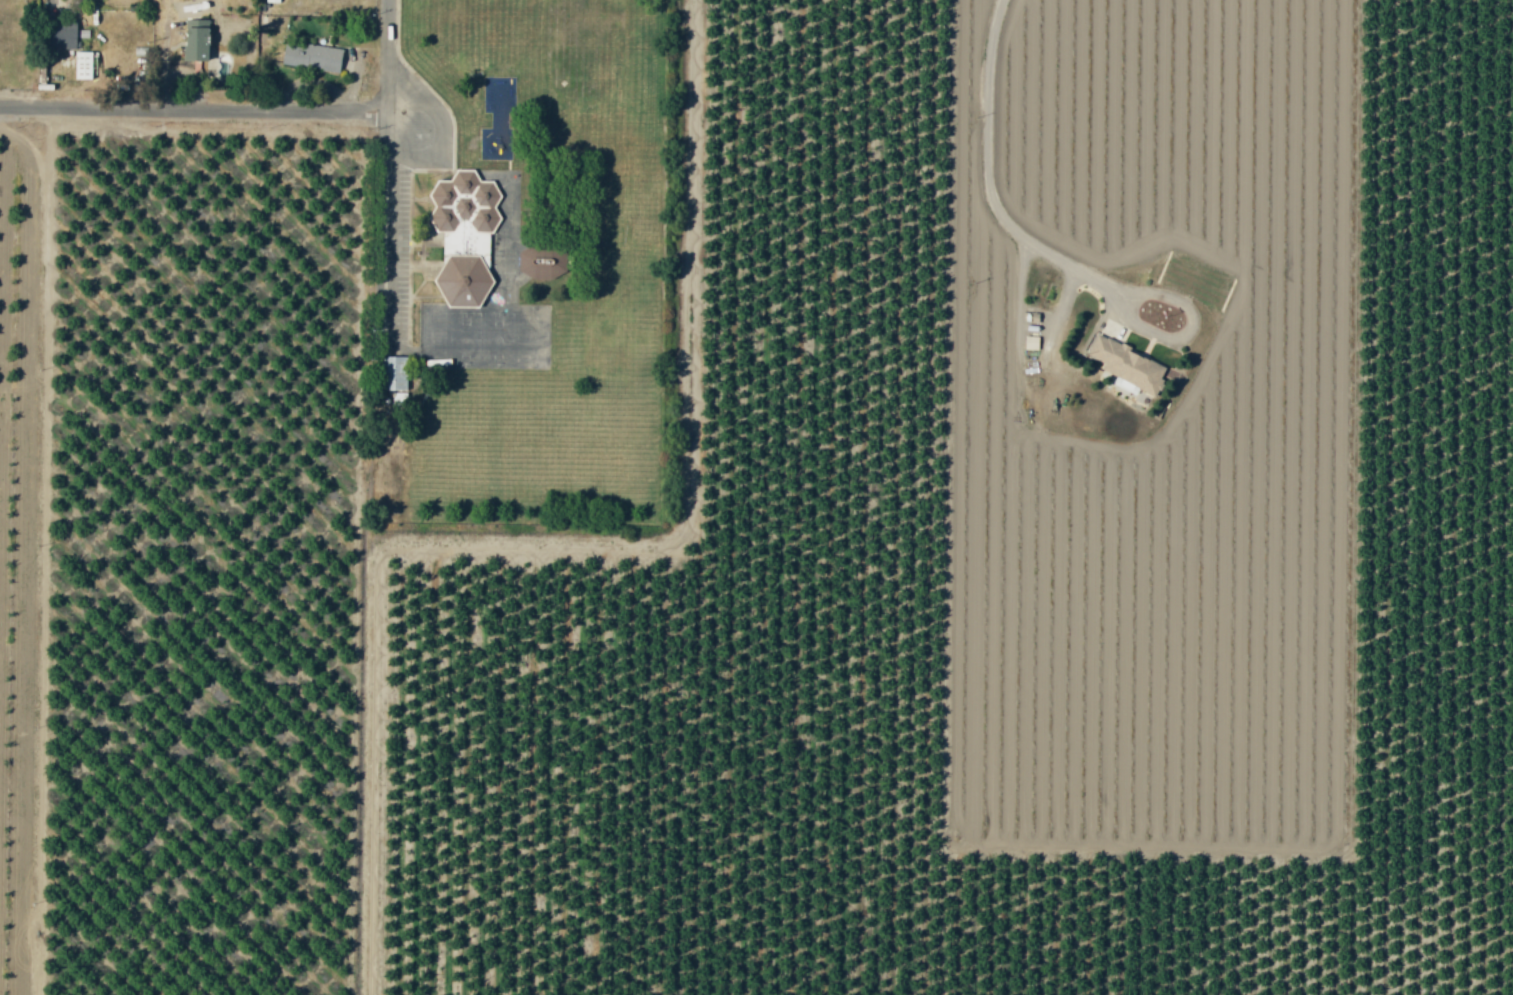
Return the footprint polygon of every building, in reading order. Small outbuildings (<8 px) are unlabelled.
[(55,32),(75,34),(77,22),(57,20),(55,32)] [(182,60),(206,61),(207,26),(183,26),(182,60)] [(53,48),(76,49),(76,34),(53,34),(53,48)] [(281,65),(340,72),(342,48),(284,41),(281,65)] [(74,79),(91,79),(91,51),(75,51),(74,79)] [(481,160),(502,160),(502,138),(503,122),(493,122),(493,128),(482,128),(481,160)] [(446,306),(478,307),(491,279),(488,272),(489,238),(499,216),(495,207),(500,196),(493,181),(479,181),(473,168),(468,171),(456,170),(453,178),(447,181),(437,180),(436,206),(431,216),(431,219),(436,229),(443,232),(442,264),(434,281),(446,306)] [(519,272),(528,272),(528,278),(563,278),(563,250),(519,250),(519,272)] [(1156,394),(1168,365),(1097,335),(1088,356),(1104,363),(1100,371),(1156,394)] [(407,390),(406,356),(381,356),(381,390),(407,390)] [(393,405),(407,405),(408,393),(393,392),(393,405)]
